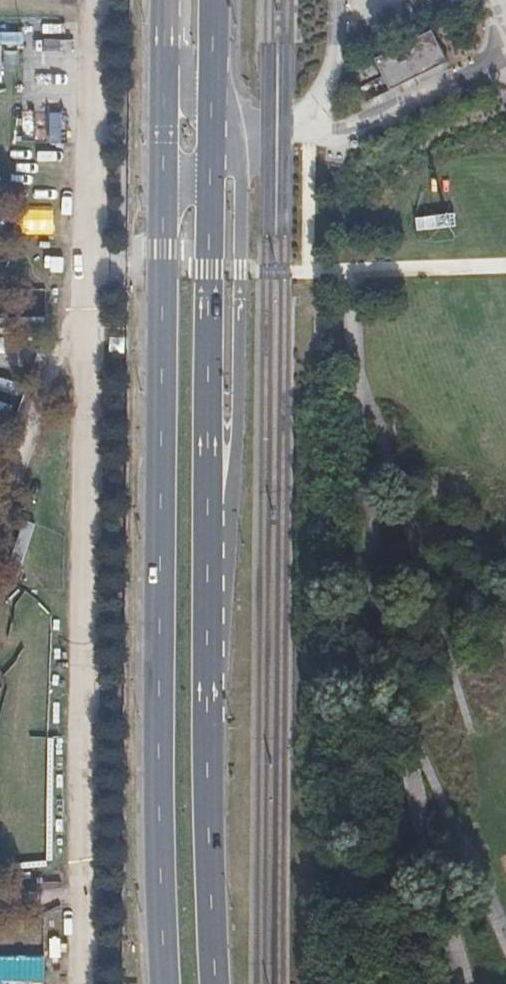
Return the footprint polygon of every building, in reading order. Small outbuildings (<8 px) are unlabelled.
[(429,28),(372,57),(388,89),(445,60),(429,28)]
